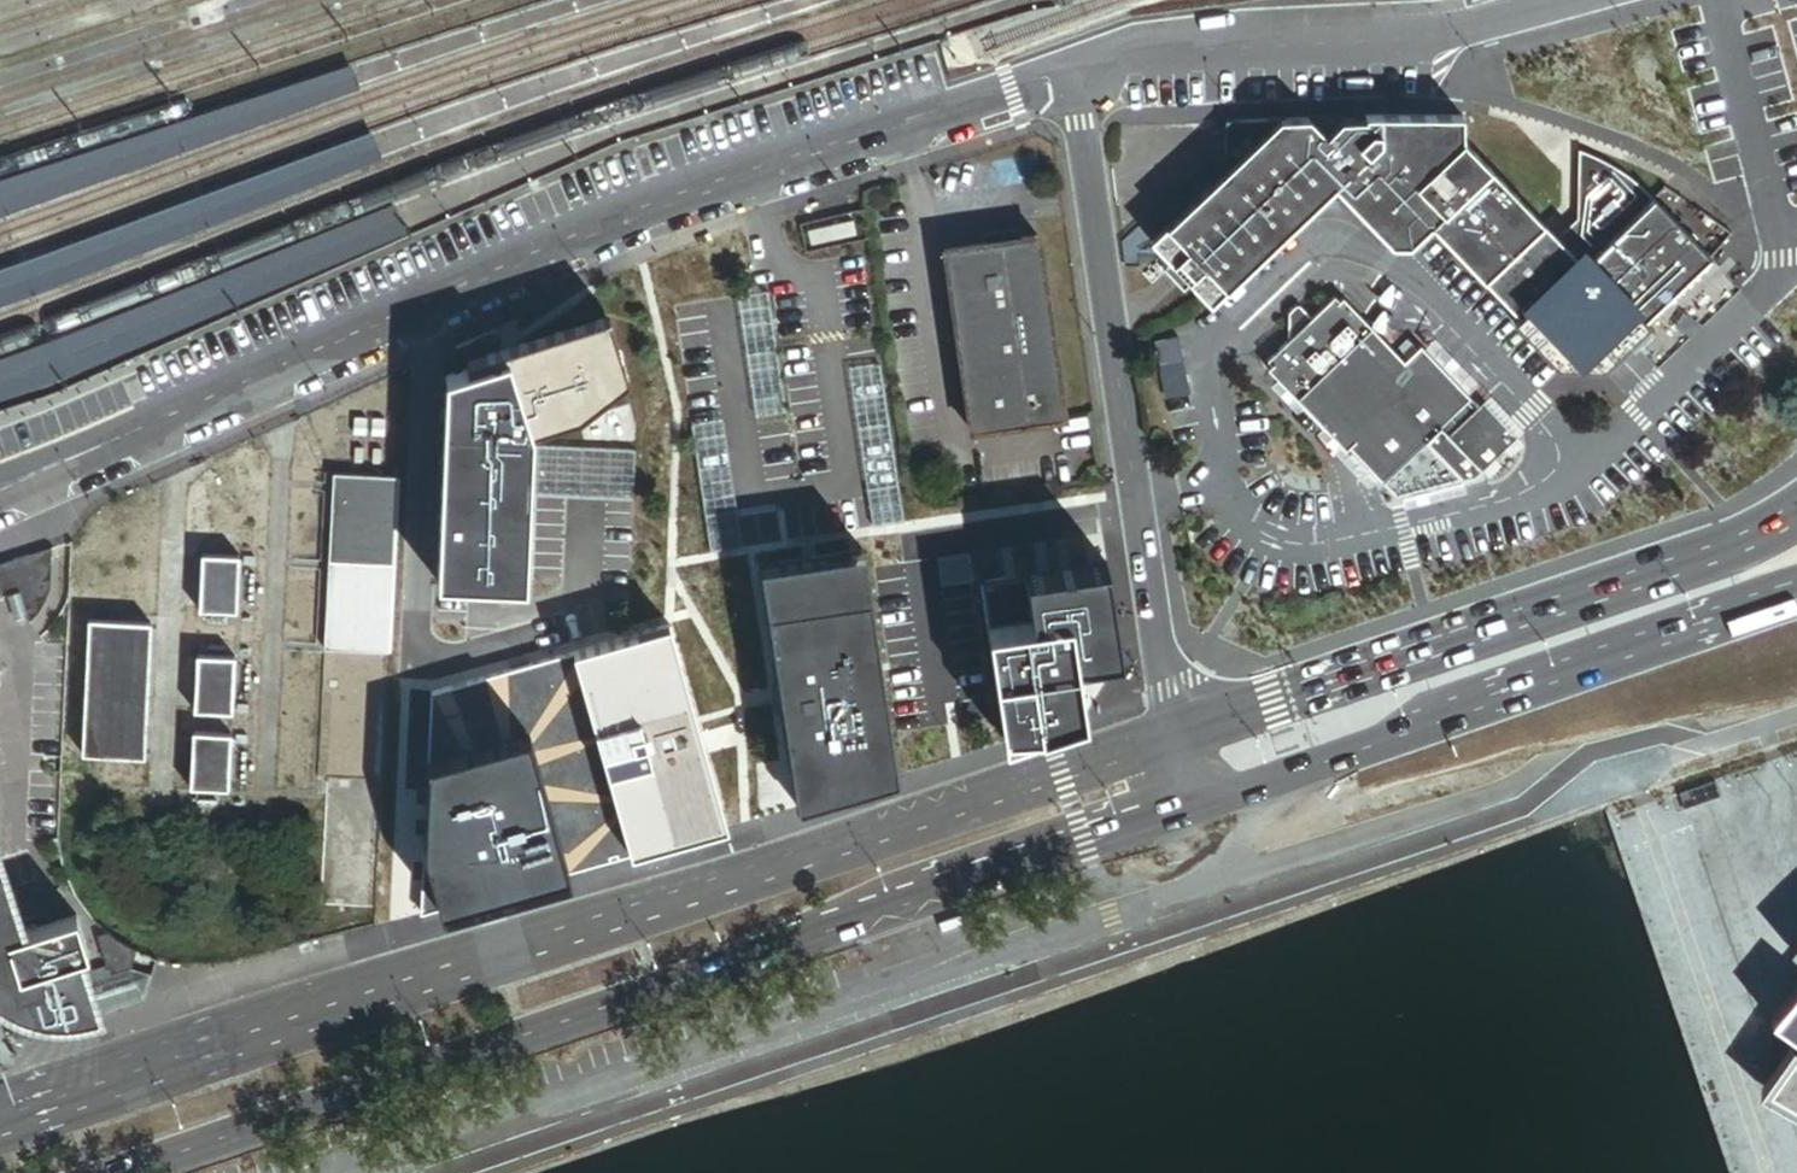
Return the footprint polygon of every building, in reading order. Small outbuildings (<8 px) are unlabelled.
[(1420,233),(1430,222),(1433,220),(1443,211),(1417,184),(1465,137),(1466,136),(1466,117),(1435,112),(1371,114),(1371,117),(1346,118),(1347,134),(1334,135),(1313,117),(1230,120),(1232,158),(1234,162),(1223,171),(1223,182),(1210,183),(1161,230),(1160,248),(1204,294),(1221,294),(1330,192),(1342,191),(1387,238),(1407,220),(1420,233)] [(1433,220),(1430,222),(1574,369),(1595,369),(1713,252),(1655,193),(1585,262),(1560,236),(1465,137),(1417,184),(1443,211),(1433,220)] [(1598,155),(1582,149),(1580,217),(1560,236),(1585,262),(1655,193),(1631,168),(1629,168),(1598,155)] [(1063,419),(1037,238),(1022,240),(1021,232),(989,237),(990,245),(945,252),(971,432),(1063,419)] [(1339,296),(1316,317),(1305,306),(1299,305),(1293,311),(1291,327),(1299,335),(1270,362),(1272,365),(1269,369),(1347,451),(1351,446),(1384,480),(1450,417),(1473,395),(1423,344),(1407,359),(1345,294),(1341,298),(1339,296)] [(627,403),(606,322),(464,368),(473,449),(627,403)] [(1185,365),(1179,336),(1156,340),(1161,369),(1185,365)] [(433,585),(518,593),(528,438),(503,365),(441,384),(433,585)] [(1190,392),(1185,365),(1161,369),(1166,397),(1190,392)] [(1519,434),(1485,399),(1481,403),(1473,395),(1450,417),(1458,425),(1451,432),(1484,467),(1519,434)] [(331,478),(326,566),(391,570),(397,480),(331,478)] [(5,1005),(9,1007),(12,1009),(16,1011),(20,1013),(33,1018),(56,1021),(65,1022),(76,1021),(92,1018),(144,1000),(156,960),(141,953),(126,945),(113,935),(103,927),(97,920),(85,905),(76,891),(68,873),(62,855),(59,836),(59,828),(71,549),(71,542),(0,564),(0,1002),(5,1005)] [(797,811),(886,786),(851,557),(762,571),(797,811)] [(238,560),(199,558),(197,615),(235,617),(238,560)] [(387,655),(391,570),(326,566),(322,651),(387,655)] [(987,596),(994,638),(1062,628),(1069,679),(1106,673),(1091,580),(987,596)] [(149,626),(86,624),(80,759),(143,762),(149,626)] [(994,638),(982,640),(997,741),(1077,728),(1069,679),(1062,628),(994,638)] [(565,660),(420,696),(418,764),(412,853),(407,917),(428,913),(551,875),(712,833),(658,636),(565,660)] [(233,661),(194,659),(191,715),(231,717),(233,661)] [(230,738),(191,735),(188,792),(227,794),(230,738)] [(325,781),(318,910),(374,913),(381,783),(325,781)] [(1771,1021),(1796,1040),(1796,991),(1771,1021)] [(16,1011),(12,1009),(9,1007),(5,1005),(0,1002),(0,1016),(16,1011)] [(1791,1048),(1761,1089),(1796,1110),(1796,1051),(1791,1048)]
